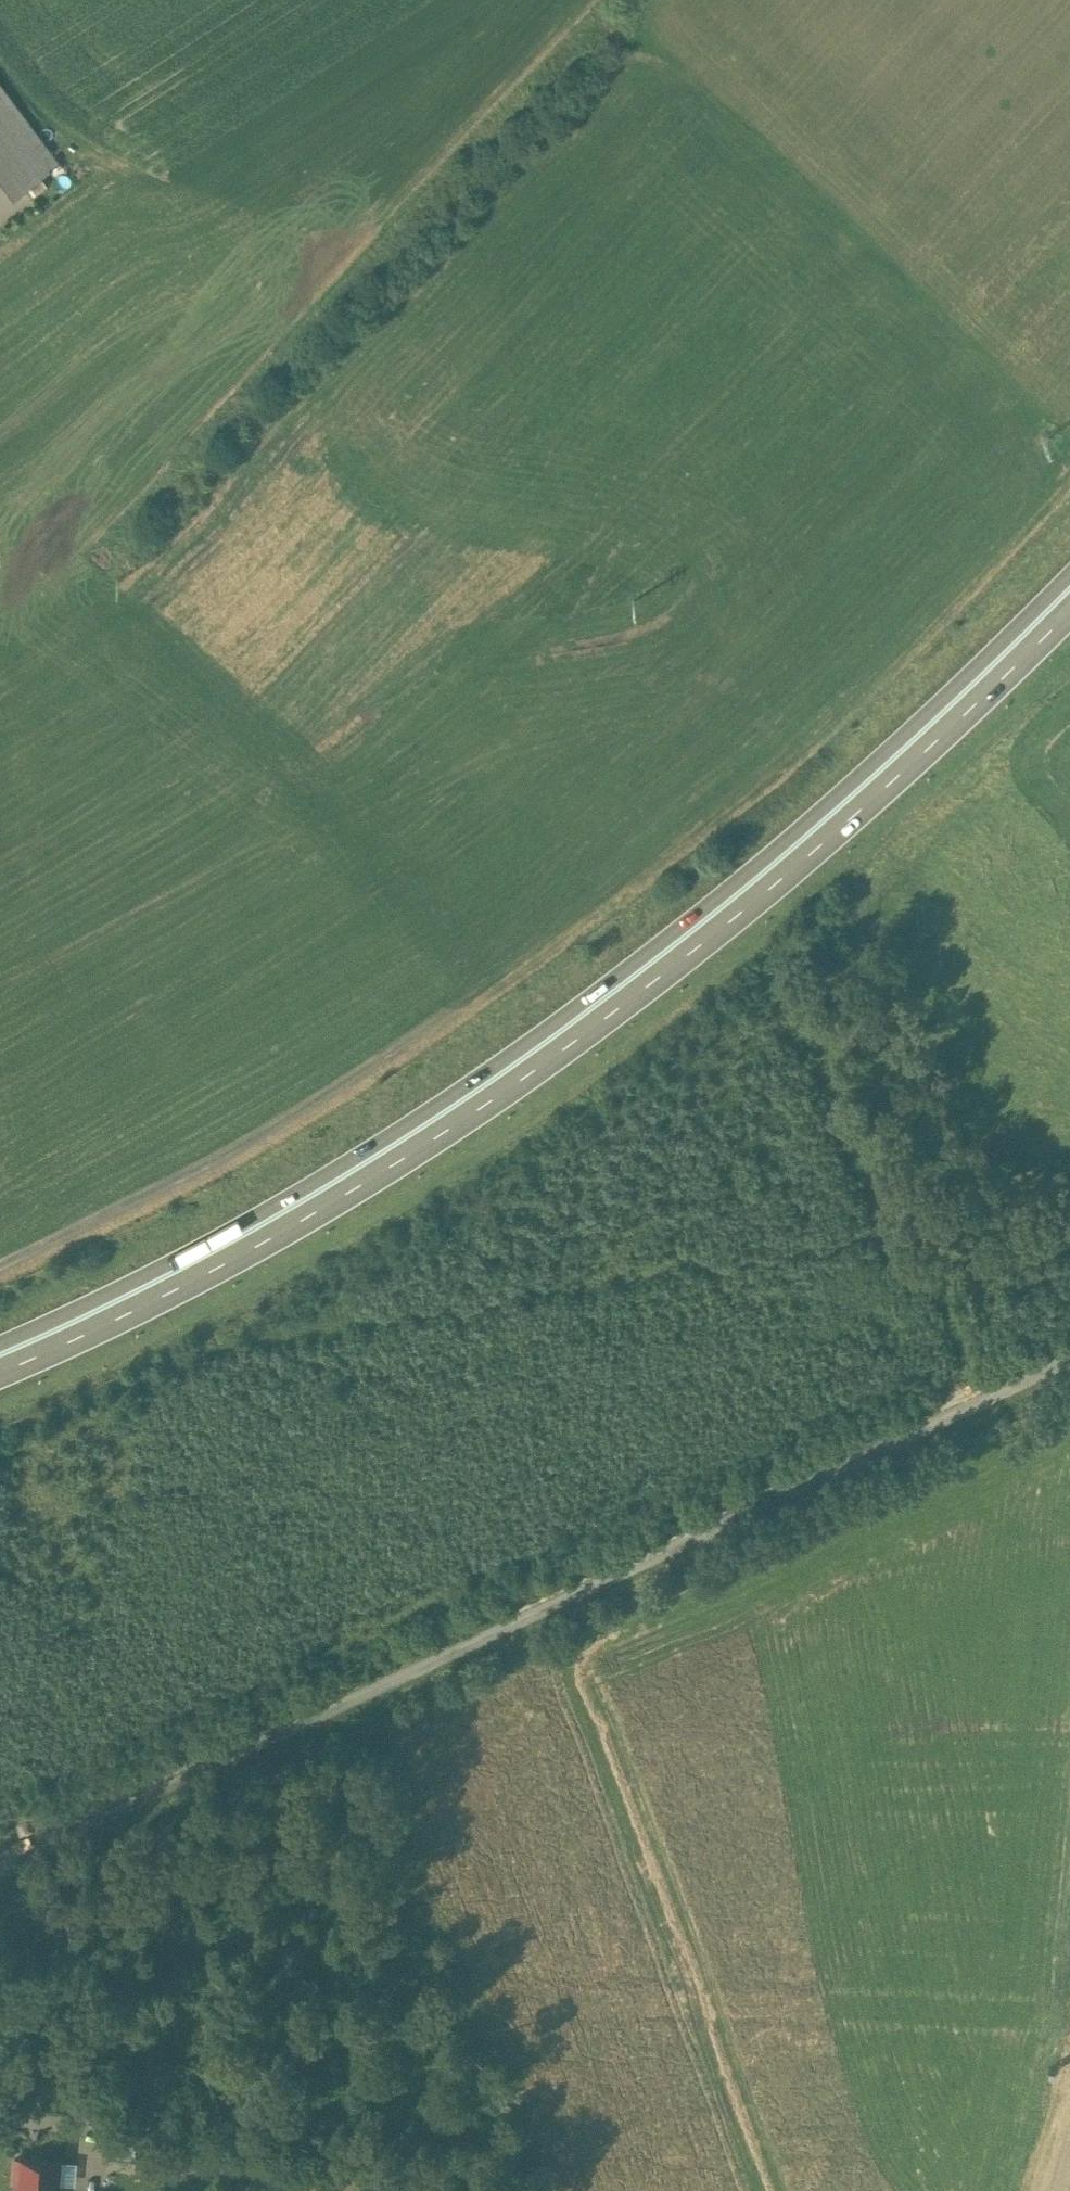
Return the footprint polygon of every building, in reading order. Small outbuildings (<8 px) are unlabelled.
[(47,168),(57,160),(0,83),(0,105),(47,168)] [(18,192),(48,170),(47,168),(0,105),(0,168),(18,192)] [(20,2153),(20,2155),(14,2155),(13,2174),(18,2174),(17,2190),(55,2190),(56,2179),(57,2179),(59,2157),(20,2153)]
